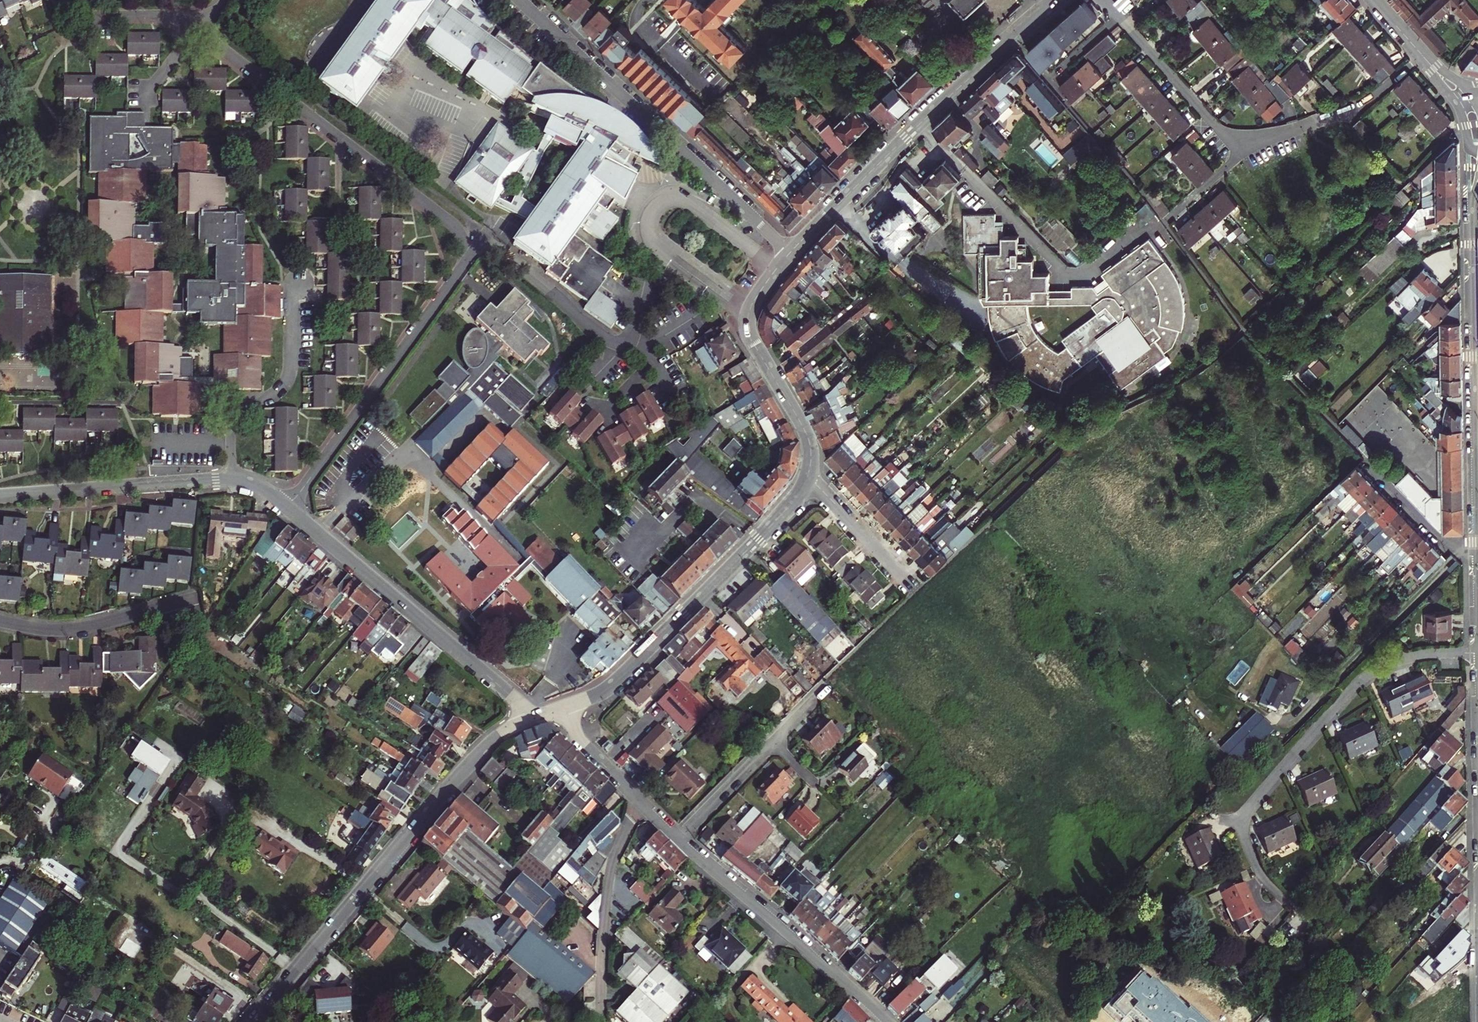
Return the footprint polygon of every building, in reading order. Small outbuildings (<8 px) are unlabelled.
[(8,15),(6,11),(19,5),(16,0),(0,0),(0,19),(8,15)] [(422,0),(380,0),(320,84),(354,110),(414,26),(429,5),(422,0)] [(414,26),(419,30),(422,25),(434,33),(424,47),(461,73),(471,60),(476,64),(466,77),(503,104),(515,88),(553,115),(536,152),(532,150),(516,172),(524,176),(510,205),(497,198),(493,203),(530,221),(538,210),(522,198),(544,151),(556,133),(583,146),(591,135),(624,162),(626,159),(624,157),(627,150),(613,143),(617,135),(611,132),(615,123),(608,120),(600,117),(603,110),(584,99),(565,87),(539,67),(534,74),(529,70),(534,62),(500,31),(492,43),(487,40),(496,27),(479,9),(475,3),(473,0),(422,0),(429,5),(414,26)] [(570,13),(572,10),(577,15),(574,17),(570,22),(577,28),(586,18),(598,6),(592,1),(593,0),(592,0),(569,0),(563,6),(570,13)] [(705,4),(701,0),(667,0),(697,29),(733,63),(748,47),(721,21),(741,0),(710,0),(705,4)] [(967,15),(983,0),(952,0),(967,15)] [(1085,4),(1082,0),(1065,16),(1079,32),(1101,12),(1099,10),(1097,10),(1090,3),(1085,4)] [(1187,21),(1206,5),(1203,0),(1169,0),(1187,21)] [(1341,20),(1348,14),(1353,9),(1348,4),(1351,2),(1349,0),(1322,0),(1341,20)] [(1396,7),(1437,53),(1445,45),(1428,26),(1452,5),(1469,24),(1477,16),(1477,15),(1465,0),(1438,0),(1420,17),(1405,0),(1390,0),(1396,7)] [(6,11),(8,15),(21,9),(19,5),(6,11)] [(894,5),(880,18),(896,35),(910,22),(894,5)] [(1222,33),(1207,16),(1212,12),(1206,5),(1187,21),(1193,28),(1192,29),(1206,46),(1222,33)] [(596,37),(613,19),(600,7),(588,20),(586,18),(577,28),(582,33),(587,29),(590,31),(596,37)] [(1348,14),(1341,20),(1332,28),(1345,43),(1361,29),(1348,14)] [(1048,31),(1061,47),(1079,32),(1065,16),(1048,31)] [(651,94),(690,132),(699,122),(707,113),(622,29),(613,19),(596,37),(595,37),(629,71),(651,94)] [(854,35),(916,103),(939,80),(931,72),(921,62),(907,76),(902,72),(899,72),(898,72),(891,65),(897,59),(864,25),(854,35)] [(902,42),(901,44),(909,52),(920,42),(912,33),(911,34),(905,28),(897,36),(902,42)] [(1345,43),(1359,58),(1374,44),(1361,29),(1345,43)] [(1042,68),(1063,49),(1061,47),(1048,31),(1026,50),(1042,68)] [(1222,33),(1206,46),(1226,70),(1229,68),(1246,53),(1240,45),(1236,49),(1222,33)] [(151,34),(143,34),(134,34),(127,34),(127,55),(159,55),(159,34),(151,34)] [(1074,73),(1087,87),(1111,64),(1101,53),(1113,42),(1106,34),(1082,55),(1087,61),(1074,73)] [(1471,41),(1461,53),(1469,59),(1460,70),(1461,70),(1477,73),(1477,47),(1471,41)] [(1374,44),(1359,58),(1372,73),(1380,81),(1395,67),(1374,44)] [(916,48),(913,51),(919,57),(922,54),(916,48)] [(1022,56),(1012,51),(996,67),(1011,85),(1017,80),(1052,118),(1065,107),(1022,56)] [(1248,64),(1252,60),(1246,53),(1229,68),(1235,75),(1232,77),(1246,94),(1262,80),(1248,64)] [(96,77),(112,77),(127,77),(127,55),(119,55),(105,55),(96,55),(96,77)] [(1130,58),(1116,72),(1133,91),(1148,78),(1130,58)] [(1266,77),(1252,60),(1248,64),(1262,80),(1266,77)] [(1285,90),(1290,95),(1294,91),(1299,96),(1301,95),(1306,91),(1307,88),(1302,83),(1311,75),(1297,60),(1280,76),(1276,80),(1285,90)] [(938,65),(931,72),(939,80),(946,73),(938,65)] [(996,67),(976,86),(988,100),(998,111),(1011,98),(1005,91),(1011,85),(996,67)] [(194,91),(210,91),(226,91),(226,69),(218,69),(203,69),(194,69),(194,91)] [(1074,73),(1059,87),(1071,101),(1087,87),(1074,73)] [(1409,73),(1394,87),(1408,104),(1424,90),(1409,73)] [(96,98),(96,77),(88,77),(80,76),(71,76),(64,76),(64,98),(80,98),(96,98)] [(728,90),(732,95),(745,81),(741,76),(728,90)] [(1268,80),(1266,77),(1262,80),(1246,94),(1260,111),(1285,90),(1276,80),(1272,76),(1268,80)] [(1322,81),(1326,86),(1331,82),(1326,77),(1322,81)] [(1133,91),(1147,106),(1161,93),(1148,78),(1133,91)] [(1326,86),(1332,93),(1337,89),(1331,82),(1326,86)] [(895,85),(882,97),(901,117),(913,105),(895,85)] [(976,86),(958,103),(970,116),(973,114),(972,113),(977,109),(982,106),(988,100),(976,86)] [(1408,104),(1422,119),(1437,105),(1424,90),(1408,104)] [(162,112),(194,112),(194,91),(188,91),(178,91),(169,91),(162,91),(162,112)] [(248,91),(241,91),(234,91),(226,91),(226,112),(257,113),(257,91),(248,91)] [(1161,93),(1147,106),(1160,121),(1174,108),(1161,93)] [(882,97),(871,108),(878,115),(889,128),(901,117),(882,97)] [(834,126),(850,142),(878,115),(871,108),(869,105),(862,98),(834,126)] [(988,100),(982,106),(992,117),(998,111),(988,100)] [(1451,120),(1437,105),(1422,119),(1436,135),(1451,120)] [(1109,111),(1105,107),(1097,114),(1101,118),(1109,111)] [(1388,111),(1393,117),(1397,113),(1392,107),(1388,111)] [(1174,108),(1160,121),(1174,137),(1189,124),(1174,108)] [(951,109),(932,127),(969,165),(972,169),(977,164),(959,145),(955,141),(969,128),(951,109)] [(164,313),(172,313),(172,305),(172,274),(154,274),(154,254),(162,254),(162,225),(135,225),(135,204),(138,204),(138,202),(146,202),(146,182),(144,182),(145,171),(172,172),(173,164),(178,164),(206,176),(206,145),(198,145),(198,143),(186,143),(186,144),(181,144),(181,145),(174,145),(174,129),(162,129),(162,130),(145,130),(146,114),(117,113),(117,118),(91,117),(90,172),(99,172),(99,201),(106,201),(106,203),(89,203),(88,241),(114,241),(114,243),(107,243),(106,271),(114,272),(114,274),(126,274),(125,311),(164,313)] [(818,153),(841,175),(861,155),(850,142),(834,126),(821,113),(812,121),(832,142),(825,148),(824,146),(818,153)] [(1075,118),(1065,126),(1070,131),(1079,123),(1075,118)] [(1359,118),(1353,124),(1362,134),(1368,128),(1359,118)] [(696,134),(712,150),(719,143),(703,126),(704,125),(699,122),(690,132),(694,136),(696,134)] [(987,122),(981,128),(996,143),(1002,138),(987,122)] [(1398,131),(1402,136),(1407,132),(1411,128),(1405,122),(1401,126),(1402,127),(1398,131)] [(625,162),(633,168),(642,148),(633,137),(627,131),(615,123),(611,132),(617,135),(613,143),(627,150),(624,157),(626,159),(624,162),(625,162)] [(532,150),(497,125),(456,183),(490,208),(493,203),(497,198),(516,172),(532,150)] [(1098,126),(1093,131),(1099,137),(1104,133),(1098,126)] [(308,153),(308,143),(308,137),(308,127),(286,127),(285,159),(308,159),(308,153)] [(959,145),(973,132),(969,128),(955,141),(959,145)] [(1416,133),(1411,128),(1407,132),(1412,137),(1416,133)] [(1163,155),(1179,172),(1184,168),(1171,154),(1187,140),(1190,143),(1198,136),(1193,129),(1163,155)] [(811,159),(806,165),(829,188),(841,175),(818,153),(797,132),(792,136),(799,143),(797,145),(811,159)] [(1087,132),(1061,153),(1069,164),(1086,150),(1095,142),(1087,132)] [(530,221),(514,243),(549,268),(573,234),(580,224),(625,162),(624,162),(591,135),(583,146),(538,210),(530,221)] [(1171,154),(1184,168),(1199,154),(1190,143),(1187,140),(1171,154)] [(1418,172),(1422,177),(1435,167),(1458,162),(1458,141),(1453,140),(1418,172)] [(725,164),(732,156),(719,143),(712,150),(725,164)] [(798,167),(791,174),(818,200),(829,188),(806,165),(784,145),(780,149),(798,167)] [(1117,150),(1112,154),(1118,160),(1122,156),(1117,150)] [(1199,154),(1184,168),(1198,184),(1213,170),(1199,154)] [(725,164),(743,182),(756,169),(742,155),(737,160),(732,156),(725,164)] [(1122,156),(1118,160),(1123,166),(1127,162),(1122,156)] [(960,176),(959,174),(943,158),(933,168),(922,180),(926,184),(924,186),(906,167),(897,176),(899,179),(890,188),(904,202),(899,208),(894,213),(893,212),(881,223),(873,231),(872,233),(872,236),(873,237),(876,239),(879,239),(881,237),(886,242),(889,239),(905,255),(924,236),(911,224),(922,212),(923,212),(920,209),(924,204),(926,206),(924,209),(928,213),(925,216),(937,227),(945,219),(934,209),(942,201),(939,197),(960,176)] [(328,181),(329,175),(329,166),(329,159),(308,159),(307,190),(328,191),(328,181)] [(633,168),(625,162),(580,224),(599,238),(615,216),(606,210),(635,169),(633,168)] [(1422,177),(1422,184),(1437,176),(1459,174),(1458,162),(1435,167),(1422,177)] [(206,176),(178,164),(178,212),(185,212),(185,235),(197,235),(197,246),(203,246),(203,247),(216,247),(216,253),(215,253),(215,284),(188,283),(188,305),(172,305),(172,313),(223,314),(223,316),(225,316),(269,318),(279,318),(280,287),(262,286),(262,249),(254,249),(253,248),(243,247),(243,217),(235,217),(235,215),(224,215),(225,178),(217,178),(217,176),(206,176)] [(987,168),(979,176),(990,187),(997,179),(987,168)] [(743,182),(758,196),(771,182),(756,169),(743,182)] [(789,196),(806,213),(818,200),(791,174),(789,172),(783,177),(790,184),(784,191),(789,196)] [(1422,188),(1422,196),(1436,190),(1459,188),(1459,174),(1437,176),(1422,184),(1422,188)] [(1409,180),(1389,199),(1398,208),(1418,189),(1409,180)] [(758,196),(774,213),(781,206),(771,195),(773,193),(777,188),(771,182),(758,196)] [(380,188),(359,188),(359,204),(359,219),(380,219),(380,211),(380,195),(380,188)] [(1145,193),(1150,198),(1155,193),(1150,188),(1145,193)] [(1236,203),(1222,188),(1207,202),(1220,217),(1236,203)] [(1436,190),(1422,196),(1422,208),(1436,201),(1459,200),(1459,188),(1436,190)] [(307,214),(307,206),(307,199),(307,190),(285,190),(285,222),(307,222),(307,214)] [(1170,208),(1156,192),(1155,193),(1150,198),(1155,204),(1154,206),(1162,215),(1170,208)] [(774,213),(791,229),(806,213),(789,196),(786,199),(790,202),(786,206),(773,193),(771,195),(781,206),(774,213)] [(1407,222),(1412,226),(1415,229),(1437,224),(1437,219),(1459,219),(1459,200),(1436,201),(1422,208),(1407,222)] [(1154,214),(1146,202),(1120,225),(1130,236),(1154,214)] [(1220,217),(1207,202),(1192,215),(1206,230),(1220,217)] [(924,209),(926,206),(924,204),(920,209),(923,212),(922,212),(925,216),(928,213),(924,209)] [(1002,235),(1002,223),(995,223),(994,213),(963,213),(964,251),(978,251),(980,296),(984,305),(989,305),(990,317),(992,329),(996,340),(998,340),(1002,350),(1008,361),(1009,361),(1016,366),(1035,381),(1061,391),(1064,379),(1097,355),(1121,389),(1118,385),(1129,377),(1132,381),(1167,355),(1165,352),(1173,346),(1176,339),(1180,330),(1183,330),(1184,324),(1185,318),(1186,307),(1185,296),(1182,286),(1178,276),(1173,268),(1166,260),(1150,238),(1102,274),(1106,278),(1110,284),(1098,293),(1094,287),(1094,286),(1072,287),(1072,290),(1072,296),(1050,296),(1050,290),(1050,288),(1048,288),(1048,272),(1033,272),(1034,257),(1025,257),(1026,245),(1017,245),(1017,235),(1002,235)] [(1206,230),(1192,215),(1176,229),(1190,244),(1206,230)] [(380,251),(402,251),(402,244),(402,236),(402,226),(402,220),(380,219),(380,251)] [(852,233),(837,219),(820,238),(844,267),(851,261),(835,242),(842,235),(846,240),(852,233)] [(306,253),(328,254),(328,246),(328,238),(328,230),(328,222),(307,222),(306,253)] [(1407,222),(1402,227),(1407,232),(1412,226),(1407,222)] [(1238,225),(1232,230),(1236,235),(1245,245),(1250,239),(1238,225)] [(1402,227),(1358,268),(1369,280),(1406,246),(1403,243),(1410,236),(1407,232),(1402,227)] [(1232,230),(1226,235),(1230,240),(1236,235),(1232,230)] [(614,263),(573,234),(549,268),(546,272),(589,302),(585,308),(611,327),(624,309),(594,288),(599,281),(601,282),(614,263)] [(844,267),(820,238),(809,249),(828,267),(833,272),(837,277),(842,272),(845,276),(849,272),(844,267)] [(809,249),(802,258),(826,280),(833,272),(828,267),(809,249)] [(423,251),(402,251),(402,267),(401,282),(423,283),(423,273),(423,260),(423,251)] [(349,275),(349,270),(349,263),(349,254),(328,254),(328,299),(349,300),(349,275)] [(802,258),(796,264),(798,265),(813,279),(808,285),(818,295),(825,288),(822,285),(826,280),(802,258)] [(851,261),(844,267),(849,272),(855,267),(851,261)] [(783,289),(789,294),(795,299),(808,285),(813,279),(798,265),(781,281),(779,284),(783,289)] [(905,267),(897,274),(903,279),(910,271),(905,267)] [(1402,273),(1389,285),(1418,314),(1437,295),(1442,289),(1435,282),(1436,280),(1424,267),(1410,281),(1402,273)] [(0,275),(0,354),(50,355),(51,276),(0,275)] [(1094,287),(1098,293),(1110,284),(1106,278),(1094,287)] [(380,282),(379,314),(401,314),(401,308),(401,292),(401,282),(380,282)] [(779,284),(771,294),(775,297),(783,289),(779,284)] [(1256,288),(1248,294),(1257,304),(1264,297),(1256,288)] [(774,314),(789,294),(783,289),(775,297),(771,294),(766,301),(763,307),(774,314)] [(845,289),(842,293),(847,299),(851,296),(845,289)] [(847,310),(855,319),(875,304),(863,289),(853,298),(856,301),(847,310)] [(509,428),(521,415),(519,413),(534,397),(510,375),(508,377),(493,363),(498,358),(495,355),(502,346),(523,365),(533,353),(536,356),(539,353),(541,355),(548,347),(522,324),(531,314),(525,308),(527,305),(511,291),(493,312),(487,307),(474,322),(486,333),(483,336),(481,334),(478,332),(474,331),(467,334),(465,337),(461,347),(461,353),(461,359),(464,366),(468,371),(466,373),(463,377),(451,365),(435,381),(441,387),(433,395),(431,393),(406,419),(419,431),(444,406),(449,411),(417,443),(434,460),(480,413),(478,412),(485,406),(509,428)] [(1437,295),(1418,314),(1416,316),(1429,329),(1439,319),(1450,308),(1437,295)] [(1409,364),(1422,351),(1440,334),(1461,334),(1460,298),(1450,308),(1439,319),(1439,330),(1434,330),(1403,358),(1405,360),(1409,364)] [(1326,306),(1322,302),(1317,306),(1330,321),(1342,311),(1326,306)] [(759,326),(769,343),(779,332),(781,334),(789,325),(774,314),(763,307),(760,313),(758,321),(759,326)] [(828,325),(836,335),(855,319),(847,310),(828,325)] [(125,311),(117,311),(117,343),(125,343),(125,345),(135,345),(135,384),(154,384),(154,414),(161,414),(161,416),(193,417),(193,415),(200,415),(201,385),(214,385),(214,389),(260,390),(261,356),(269,356),(269,318),(225,316),(225,354),(214,354),(214,377),(193,377),(193,357),(182,357),(182,346),(174,346),(174,344),(163,344),(164,313),(125,311)] [(1342,311),(1330,321),(1338,331),(1350,320),(1342,311)] [(379,323),(379,314),(358,314),(358,345),(379,346),(379,339),(379,323)] [(803,340),(822,324),(812,314),(794,329),(803,340)] [(729,329),(725,323),(703,336),(709,345),(695,354),(708,376),(737,358),(722,334),(729,329)] [(789,325),(781,334),(784,337),(794,329),(789,325)] [(836,335),(828,325),(815,336),(823,345),(836,335)] [(798,344),(803,340),(794,329),(784,337),(790,345),(789,346),(793,352),(780,362),(785,370),(803,357),(805,356),(799,349),(801,348),(798,344)] [(1427,357),(1434,353),(1440,350),(1461,351),(1461,334),(1440,334),(1422,351),(1427,357)] [(823,345),(815,336),(801,348),(799,349),(805,356),(807,358),(823,345)] [(357,369),(357,362),(358,353),(358,345),(336,345),(336,377),(357,377),(357,369)] [(852,347),(847,352),(851,356),(856,352),(852,347)] [(1419,375),(1461,375),(1461,351),(1440,350),(1434,353),(1434,372),(1432,372),(1431,367),(1412,367),(1419,375)] [(803,357),(785,370),(792,381),(810,368),(814,370),(819,366),(816,362),(812,364),(809,360),(807,362),(803,357)] [(1390,369),(1393,372),(1405,360),(1403,358),(1402,357),(1390,369)] [(741,372),(745,378),(756,371),(749,359),(728,371),(732,378),(741,372)] [(792,381),(798,390),(817,377),(819,379),(814,370),(810,368),(792,381)] [(826,395),(807,405),(814,418),(847,402),(843,392),(847,389),(844,380),(851,373),(849,370),(829,389),(824,392),(826,395)] [(745,378),(749,383),(744,386),(749,394),(765,385),(756,371),(745,378)] [(1461,375),(1419,375),(1431,387),(1441,398),(1441,391),(1450,391),(1450,398),(1462,399),(1461,375)] [(336,385),(336,377),(314,377),(314,408),(335,409),(336,400),(336,385)] [(798,390),(806,403),(826,388),(819,379),(817,377),(798,390)] [(1129,377),(1118,385),(1121,389),(1132,381),(1129,377)] [(756,400),(759,406),(772,397),(765,385),(749,394),(738,401),(734,404),(738,410),(756,400)] [(1457,415),(1441,398),(1431,387),(1427,391),(1434,398),(1432,400),(1444,412),(1445,427),(1462,428),(1462,415),(1457,415)] [(1462,415),(1462,399),(1450,398),(1450,391),(1441,391),(1441,398),(1457,415),(1462,415)] [(580,403),(569,392),(548,414),(559,424),(561,422),(572,433),(570,435),(581,445),(591,435),(602,423),(591,413),(585,419),(579,414),(574,409),(580,403)] [(622,424),(596,440),(611,465),(624,458),(618,448),(632,440),(633,443),(646,435),(641,425),(647,422),(649,426),(662,418),(660,413),(647,392),(634,400),(637,405),(618,417),(622,424)] [(1425,406),(1415,395),(1411,399),(1421,410),(1425,406)] [(786,420),(772,397),(759,406),(743,416),(744,418),(747,422),(757,416),(756,413),(762,410),(766,418),(759,421),(771,445),(773,444),(780,442),(781,440),(793,435),(786,420)] [(814,418),(821,432),(848,418),(845,412),(849,409),(847,402),(814,418)] [(716,414),(730,427),(744,418),(743,416),(738,410),(734,404),(716,414)] [(1442,517),(1442,533),(1443,534),(1464,534),(1463,445),(1463,437),(1462,428),(1445,427),(1425,406),(1421,410),(1418,413),(1422,417),(1422,418),(1436,433),(1437,445),(1440,445),(1441,495),(1442,517)] [(297,431),(297,425),(297,417),(297,408),(276,408),(275,471),(297,472),(297,464),(297,447),(297,431)] [(118,410),(103,410),(87,410),(87,420),(55,420),(55,410),(23,409),(23,431),(30,431),(44,431),(55,431),(55,441),(62,441),(79,441),(86,441),(87,431),(92,431),(110,431),(118,431),(118,410)] [(730,427),(716,414),(711,417),(720,425),(725,430),(730,427)] [(821,432),(826,443),(837,438),(842,435),(840,430),(857,422),(855,419),(857,418),(855,414),(848,418),(821,432)] [(694,453),(720,425),(711,417),(709,419),(664,446),(662,447),(675,461),(689,476),(754,524),(776,501),(787,488),(774,475),(769,476),(758,465),(755,461),(748,469),(752,471),(735,490),(732,494),(691,457),(694,453)] [(1038,425),(1031,432),(1035,436),(1042,429),(1038,425)] [(475,510),(492,525),(548,464),(511,432),(503,440),(488,426),(443,476),(460,492),(489,460),(506,476),(475,510)] [(8,452),(15,452),(23,452),(23,431),(0,431),(0,452),(8,452)] [(835,464),(856,445),(861,440),(854,432),(845,440),(840,445),(827,456),(835,464)] [(780,442),(784,451),(797,445),(794,438),(793,435),(781,440),(780,442)] [(736,454),(743,446),(733,437),(727,444),(736,454)] [(869,448),(863,453),(842,473),(850,481),(876,457),(871,452),(882,442),(879,439),(869,448)] [(856,445),(835,464),(839,468),(842,473),(863,453),(869,448),(861,440),(856,445)] [(1358,445),(1393,482),(1398,477),(1363,441),(1358,445)] [(784,451),(780,442),(773,444),(774,447),(778,453),(784,451)] [(727,444),(722,450),(731,459),(736,454),(727,444)] [(760,460),(769,463),(797,472),(798,468),(799,462),(800,457),(799,449),(797,445),(784,451),(778,453),(778,457),(763,453),(761,457),(760,460)] [(743,446),(736,454),(740,457),(746,450),(744,448),(743,446)] [(735,490),(694,453),(691,457),(732,494),(735,490)] [(876,457),(850,481),(858,490),(886,464),(878,455),(876,457)] [(890,459),(886,464),(858,490),(867,499),(899,469),(890,459)] [(662,524),(675,510),(671,506),(678,498),(673,493),(689,477),(674,463),(638,500),(662,524)] [(797,472),(769,463),(767,469),(774,475),(787,488),(796,475),(797,472)] [(1338,502),(1366,475),(1357,465),(1329,492),(1333,496),(1315,514),(1320,520),(1338,502)] [(875,508),(895,489),(909,476),(901,467),(899,469),(867,499),(871,504),(875,508)] [(1408,471),(1395,484),(1430,520),(1434,517),(1442,517),(1441,495),(1432,495),(1408,471)] [(1346,511),(1355,503),(1375,483),(1366,475),(1338,502),(1346,511)] [(914,489),(884,518),(892,526),(914,505),(912,502),(926,488),(926,486),(922,482),(914,489)] [(1359,516),(1383,492),(1375,483),(1355,503),(1359,508),(1354,513),(1349,515),(1340,523),(1346,529),(1359,516)] [(875,508),(884,518),(914,489),(911,486),(901,495),(895,489),(875,508)] [(1393,502),(1383,492),(1359,516),(1363,520),(1353,530),(1358,536),(1368,526),(1393,502)] [(171,529),(171,521),(194,523),(196,503),(190,502),(179,501),(173,500),(172,509),(166,509),(155,508),(149,507),(149,516),(144,515),(132,514),(126,513),(125,521),(124,534),(147,536),(148,527),(171,529)] [(625,514),(611,500),(607,505),(620,519),(625,514)] [(892,526),(901,536),(928,510),(919,500),(914,505),(892,526)] [(928,510),(901,536),(909,545),(936,519),(945,510),(937,501),(928,510)] [(1393,502),(1368,526),(1371,529),(1362,538),(1367,544),(1377,534),(1401,511),(1393,502)] [(222,512),(211,511),(207,558),(219,559),(221,536),(245,538),(246,529),(265,531),(267,516),(247,514),(247,517),(222,515),(222,512)] [(1401,511),(1377,534),(1384,542),(1381,545),(1382,547),(1410,520),(1401,511)] [(909,545),(918,554),(957,516),(953,512),(944,521),(943,520),(940,523),(936,519),(909,545)] [(957,516),(918,554),(926,563),(952,538),(949,535),(956,528),(960,527),(963,523),(957,516)] [(361,532),(344,517),(336,527),(353,542),(361,532)] [(297,536),(275,518),(254,550),(273,565),(277,561),(297,536)] [(1,547),(2,539),(26,541),(26,531),(27,521),(20,520),(10,519),(4,519),(3,527),(0,527),(0,547),(1,547)] [(102,529),(92,528),(91,537),(89,558),(100,558),(100,556),(113,557),(113,560),(121,560),(124,534),(125,521),(117,520),(115,537),(102,536),(102,529)] [(1390,555),(1417,527),(1410,520),(1382,547),(1390,555)] [(663,617),(736,542),(727,534),(717,523),(703,537),(686,521),(678,529),(694,545),(659,580),(652,573),(635,590),(651,605),(657,611),(663,617)] [(967,523),(952,538),(926,563),(934,571),(972,533),(970,531),(972,529),(967,523)] [(37,532),(26,531),(26,541),(24,562),(34,563),(34,560),(48,561),(47,564),(56,565),(58,544),(59,525),(51,524),(49,541),(36,540),(37,532)] [(735,526),(727,534),(736,542),(744,535),(735,526)] [(1389,573),(1406,556),(1426,536),(1417,527),(1390,555),(1381,564),(1389,573)] [(817,528),(804,540),(821,558),(836,544),(824,531),(822,533),(817,528)] [(56,565),(55,574),(65,575),(66,573),(79,574),(79,577),(87,577),(89,558),(91,537),(82,536),(80,553),(67,552),(68,545),(58,544),(56,565)] [(308,546),(297,536),(277,561),(288,570),(308,546)] [(1426,536),(1406,556),(1410,561),(1406,565),(1410,569),(1414,564),(1433,544),(1426,536)] [(423,570),(467,616),(515,568),(486,538),(471,553),(487,569),(468,588),(437,556),(423,570)] [(608,547),(602,539),(596,545),(603,552),(608,547)] [(1369,556),(1381,545),(1376,540),(1365,551),(1369,556)] [(598,664),(607,672),(634,645),(624,636),(623,637),(611,625),(617,618),(621,614),(600,592),(567,558),(561,564),(551,554),(549,555),(536,542),(525,552),(528,556),(549,576),(545,580),(577,612),(574,616),(599,640),(579,660),(591,672),(598,664)] [(846,559),(848,557),(836,544),(821,558),(833,571),(838,577),(852,564),(846,559)] [(1420,576),(1424,580),(1447,558),(1433,544),(1414,564),(1419,570),(1415,573),(1419,577),(1420,576)] [(299,573),(316,552),(308,546),(288,570),(285,574),(293,580),(299,573)] [(794,585),(813,567),(794,547),(774,566),(784,577),(785,576),(794,585)] [(308,581),(325,560),(316,552),(299,573),(293,580),(299,584),(304,578),(308,581)] [(528,556),(515,568),(467,616),(487,635),(498,624),(513,639),(527,625),(513,610),(526,598),(511,582),(529,565),(545,580),(549,576),(528,556)] [(157,585),(166,586),(166,577),(171,578),(182,579),(189,580),(191,559),(168,557),(167,565),(145,563),(144,572),(121,570),(119,590),(124,590),(136,592),(142,592),(143,584),(147,584),(157,585)] [(838,577),(855,594),(870,580),(858,567),(856,569),(852,564),(838,577)] [(1396,582),(1406,572),(1401,567),(1391,576),(1396,582)] [(340,596),(330,588),(331,587),(322,580),(316,576),(299,597),(309,605),(311,603),(322,612),(325,608),(327,610),(330,608),(340,596)] [(817,643),(833,627),(829,623),(794,585),(785,576),(784,577),(769,592),(772,595),(817,643)] [(1410,576),(1401,584),(1408,591),(1416,582),(1410,576)] [(0,577),(0,598),(2,598),(13,599),(20,599),(22,579),(0,577)] [(1240,598),(1252,586),(1244,578),(1239,583),(1237,581),(1230,587),(1240,598)] [(354,579),(340,596),(330,608),(347,622),(371,593),(354,579)] [(741,625),(772,595),(769,592),(757,579),(737,598),(740,601),(728,612),(741,625)] [(882,592),(870,580),(855,594),(872,612),(885,599),(880,594),(882,592)] [(1240,598),(1249,607),(1266,589),(1257,581),(1252,586),(1240,598)] [(605,588),(600,592),(621,614),(634,628),(637,631),(655,613),(640,597),(629,608),(622,602),(622,598),(620,598),(620,594),(614,594),(614,597),(605,588)] [(347,622),(356,630),(381,601),(371,593),(347,622)] [(737,598),(725,609),(728,612),(740,601),(737,598)] [(362,643),(364,640),(391,609),(381,601),(356,630),(352,635),(362,643)] [(374,648),(400,617),(391,609),(364,640),(374,648)] [(1273,619),(1263,610),(1258,616),(1267,626),(1270,622),(1273,619)] [(696,619),(688,626),(698,636),(706,629),(711,635),(719,627),(703,611),(696,619)] [(1452,613),(1425,613),(1425,636),(1452,636),(1452,613)] [(621,614),(617,618),(630,631),(634,628),(621,614)] [(400,617),(374,648),(372,651),(379,657),(386,649),(396,657),(400,653),(406,658),(412,651),(423,637),(400,617)] [(1278,630),(1270,622),(1267,626),(1274,634),(1278,630)] [(698,636),(688,626),(663,650),(669,656),(674,661),(684,652),(691,660),(696,655),(688,646),(698,636)] [(726,633),(719,627),(711,635),(709,637),(713,641),(713,643),(720,649),(726,633)] [(765,651),(754,661),(726,633),(720,649),(735,663),(716,682),(725,691),(728,689),(737,698),(750,686),(749,685),(762,673),(763,675),(768,670),(778,680),(786,672),(765,651)] [(140,653),(103,653),(102,673),(123,673),(139,690),(157,674),(156,638),(139,637),(140,653)] [(423,637),(412,651),(418,656),(430,642),(423,637)] [(691,660),(684,668),(696,680),(700,676),(698,673),(700,671),(697,668),(712,653),(714,644),(713,643),(713,641),(709,637),(708,638),(709,639),(696,655),(691,660)] [(1299,646),(1290,637),(1283,643),(1292,653),(1299,646)] [(407,670),(408,670),(420,680),(442,653),(430,642),(418,656),(407,670)] [(22,644),(13,644),(13,661),(0,661),(0,681),(12,682),(12,684),(22,684),(22,661),(22,644)] [(80,657),(69,656),(69,687),(79,687),(80,685),(93,685),(93,687),(102,687),(102,673),(103,653),(103,647),(94,647),(94,665),(80,665),(80,657)] [(43,662),(22,661),(22,684),(21,691),(43,691),(43,689),(60,689),(60,691),(69,692),(69,687),(69,656),(69,651),(60,651),(60,670),(43,670),(43,662)] [(669,656),(664,662),(679,677),(684,671),(674,661),(669,656)] [(1304,665),(1310,671),(1314,667),(1308,661),(1304,665)] [(632,688),(624,695),(639,709),(665,683),(669,686),(679,677),(664,662),(652,673),(650,670),(636,683),(638,685),(634,689),(632,688)] [(1317,669),(1312,674),(1318,680),(1323,675),(1317,669)] [(408,670),(404,675),(417,683),(420,680),(408,670)] [(290,673),(286,678),(295,684),(299,679),(290,673)] [(1423,675),(1401,685),(1411,707),(1433,696),(1423,675)] [(1297,683),(1280,677),(1266,706),(1275,710),(1278,702),(1287,706),(1297,683)] [(706,715),(677,684),(656,705),(686,734),(706,715)] [(1391,716),(1411,707),(1401,685),(1381,694),(1391,716)] [(438,707),(443,700),(431,692),(426,699),(438,707)] [(352,697),(348,703),(357,709),(361,703),(352,697)] [(409,712),(389,699),(383,708),(416,730),(422,720),(409,712)] [(1444,735),(1465,711),(1464,699),(1423,747),(1437,759),(1435,761),(1441,767),(1443,765),(1444,766),(1459,750),(1452,743),(1454,740),(1450,736),(1447,739),(1444,735)] [(409,712),(422,720),(461,746),(470,732),(436,710),(432,715),(415,703),(409,712)] [(841,738),(822,719),(801,740),(818,757),(824,752),(826,754),(841,738)] [(1221,760),(1231,771),(1268,735),(1273,730),(1262,720),(1226,755),(1221,760)] [(1345,731),(1337,734),(1349,760),(1356,756),(1356,755),(1376,745),(1366,723),(1346,732),(1345,731)] [(660,726),(630,757),(639,767),(642,765),(649,772),(660,762),(655,756),(672,739),(660,726)] [(518,736),(511,741),(518,762),(531,761),(532,762),(534,759),(529,750),(541,746),(544,749),(553,739),(542,729),(518,736)] [(419,750),(420,751),(437,762),(442,753),(445,755),(452,745),(433,733),(428,741),(426,740),(419,750)] [(427,772),(404,757),(374,737),(371,742),(400,762),(395,770),(401,774),(418,785),(427,772)] [(1226,755),(1209,737),(1204,742),(1221,760),(1226,755)] [(555,781),(573,759),(553,739),(544,749),(534,759),(532,762),(542,771),(543,770),(550,777),(542,786),(546,790),(555,781)] [(171,760),(144,742),(134,756),(145,763),(142,767),(140,766),(132,779),(139,783),(130,795),(142,804),(171,760)] [(613,747),(611,745),(608,742),(602,748),(607,754),(613,747)] [(861,747),(854,754),(839,770),(851,782),(866,767),(873,760),(861,747)] [(437,762),(420,751),(416,757),(407,751),(404,757),(427,772),(436,778),(444,767),(437,762)] [(44,758),(31,778),(48,789),(52,788),(53,792),(62,798),(75,777),(44,758)] [(591,776),(573,759),(555,781),(561,786),(560,787),(566,793),(544,819),(550,823),(589,776),(590,777),(591,776)] [(477,776),(489,787),(501,773),(494,767),(489,762),(477,776)] [(666,767),(660,762),(649,772),(655,778),(666,767)] [(499,763),(494,767),(501,773),(504,770),(505,769),(499,763)] [(1402,849),(1428,822),(1453,794),(1463,783),(1444,766),(1384,832),(1402,849)] [(699,793),(675,768),(657,786),(665,794),(667,792),(677,802),(684,808),(699,793)] [(410,798),(376,775),(366,769),(361,778),(362,778),(361,780),(366,783),(367,782),(368,782),(367,784),(369,786),(371,784),(376,788),(376,791),(379,793),(376,797),(400,812),(410,798)] [(791,784),(776,769),(770,775),(771,776),(757,791),(773,806),(788,791),(786,789),(791,784)] [(376,775),(410,798),(418,785),(401,774),(398,778),(391,774),(389,774),(388,776),(379,770),(376,775)] [(510,776),(504,770),(501,773),(489,787),(495,792),(510,776)] [(1304,777),(1296,781),(1308,807),(1316,803),(1315,802),(1335,793),(1325,770),(1305,779),(1304,777)] [(339,772),(336,778),(351,788),(355,782),(339,772)] [(190,776),(186,783),(177,797),(179,798),(173,806),(193,819),(196,826),(194,827),(200,838),(213,832),(207,821),(213,818),(208,806),(204,804),(202,804),(199,802),(199,800),(195,798),(204,786),(190,776)] [(529,848),(525,854),(552,878),(563,866),(572,856),(552,839),(576,812),(577,814),(590,800),(599,808),(611,794),(591,776),(590,777),(589,776),(550,823),(529,848)] [(675,804),(677,802),(667,792),(665,794),(675,804)] [(1453,794),(1428,822),(1439,833),(1465,805),(1453,794)] [(396,819),(400,812),(376,797),(368,809),(363,805),(357,814),(385,833),(392,824),(386,821),(390,815),(396,819)] [(496,830),(459,798),(444,816),(480,848),(496,830)] [(819,825),(801,807),(788,820),(806,838),(819,825)] [(717,835),(732,849),(761,816),(754,810),(738,827),(730,820),(717,835)] [(360,869),(385,833),(357,814),(354,812),(348,822),(365,834),(350,854),(335,844),(330,850),(360,869)] [(539,814),(518,838),(529,848),(550,823),(544,819),(539,814)] [(444,816),(420,845),(485,900),(492,892),(501,899),(530,923),(545,905),(536,897),(509,873),(480,848),(444,816)] [(615,828),(614,823),(607,816),(563,866),(589,890),(605,860),(597,854),(608,844),(604,839),(615,828)] [(747,861),(775,829),(770,825),(761,816),(732,849),(720,861),(753,888),(763,876),(747,861)] [(1264,825),(1256,828),(1267,854),(1276,850),(1275,849),(1295,839),(1284,817),(1265,826),(1264,825)] [(281,843),(248,821),(237,838),(269,860),(267,862),(283,873),(298,852),(283,842),(281,843)] [(1209,828),(1183,840),(1187,847),(1188,847),(1198,868),(1221,857),(1211,836),(1213,836),(1209,828)] [(644,844),(640,848),(642,851),(636,856),(644,865),(649,860),(664,845),(648,829),(638,838),(644,844)] [(1358,861),(1375,878),(1402,849),(1384,832),(1358,861)] [(790,843),(783,851),(797,863),(803,857),(790,843)] [(1449,851),(1441,843),(1426,860),(1434,867),(1449,851)] [(669,876),(681,862),(664,845),(649,860),(655,867),(657,865),(669,876)] [(1443,892),(1457,876),(1466,866),(1449,851),(1434,867),(1444,876),(1439,882),(1441,884),(1429,896),(1434,901),(1443,892)] [(552,878),(525,854),(509,873),(536,897),(546,886),(552,878)] [(84,896),(92,886),(45,855),(38,865),(84,896)] [(419,875),(398,898),(410,909),(421,897),(425,901),(444,878),(430,865),(421,876),(419,875)] [(599,899),(589,890),(563,866),(552,878),(546,886),(564,902),(595,932),(599,899)] [(627,871),(633,876),(636,873),(630,867),(627,871)] [(1319,867),(1300,889),(1303,892),(1323,870),(1319,867)] [(1243,870),(1241,871),(1246,881),(1251,879),(1247,869),(1243,870)] [(805,881),(795,873),(795,874),(779,891),(797,907),(813,890),(815,890),(819,885),(827,876),(823,872),(816,878),(812,874),(805,881)] [(779,891),(763,876),(753,888),(770,901),(779,891)] [(1457,876),(1443,892),(1447,896),(1423,922),(1428,927),(1459,893),(1467,885),(1457,876)] [(1412,885),(1408,880),(1400,888),(1405,892),(1412,885)] [(625,891),(641,906),(651,895),(635,881),(625,891)] [(1246,881),(1219,894),(1221,898),(1223,901),(1224,901),(1235,924),(1237,923),(1243,935),(1249,933),(1243,920),(1252,916),(1254,921),(1263,916),(1257,902),(1255,903),(1249,889),(1250,889),(1246,881)] [(55,909),(14,882),(0,903),(0,946),(21,959),(33,942),(55,909)] [(813,890),(797,907),(788,916),(797,925),(821,898),(826,893),(819,885),(815,890),(813,890)] [(540,932),(564,902),(546,886),(536,897),(545,905),(530,923),(522,932),(501,957),(509,964),(525,977),(563,1008),(590,974),(590,973),(540,932)] [(861,904),(872,893),(866,888),(855,899),(861,904)] [(671,891),(648,916),(669,935),(683,919),(674,911),(682,901),(671,891)] [(492,892),(485,900),(493,907),(501,899),(492,892)] [(1470,904),(1459,893),(1428,927),(1420,936),(1423,939),(1430,932),(1433,935),(1444,923),(1448,928),(1470,904)] [(829,906),(821,898),(797,925),(805,932),(829,906)] [(530,923),(501,899),(493,907),(522,932),(530,923)] [(829,906),(805,932),(813,939),(837,914),(829,906)] [(837,914),(813,939),(817,944),(820,947),(845,921),(837,914)] [(820,947),(828,954),(853,928),(845,921),(820,947)] [(392,938),(376,925),(366,937),(368,939),(359,949),(373,961),(392,938)] [(663,960),(626,926),(619,933),(638,951),(635,954),(618,974),(627,981),(627,984),(630,984),(636,990),(663,960)] [(704,937),(694,947),(699,951),(704,947),(735,976),(753,955),(721,928),(708,942),(704,937)] [(828,954),(837,962),(861,936),(853,928),(828,954)] [(227,931),(220,942),(249,962),(242,972),(254,980),(268,960),(227,931)] [(1430,932),(1423,939),(1426,942),(1433,935),(1430,932)] [(619,933),(616,936),(635,954),(638,951),(619,933)] [(480,946),(466,934),(452,949),(478,971),(494,952),(483,943),(480,946)] [(878,937),(872,944),(878,949),(886,956),(892,950),(878,937)] [(1417,966),(1434,984),(1458,960),(1469,949),(1456,937),(1431,962),(1426,957),(1417,966)] [(21,959),(0,990),(11,997),(16,990),(17,991),(40,957),(39,956),(44,950),(33,942),(21,959)] [(867,960),(878,949),(872,944),(855,961),(856,962),(855,963),(856,965),(864,957),(867,960)] [(856,965),(848,973),(860,984),(869,974),(881,962),(886,956),(878,949),(867,960),(864,957),(856,965)] [(663,960),(636,990),(615,1013),(625,1021),(664,1021),(689,994),(674,981),(680,975),(663,960)] [(881,962),(869,974),(884,988),(896,976),(881,962)] [(942,996),(959,980),(972,967),(967,962),(951,977),(944,971),(941,974),(930,984),(942,996)] [(509,964),(503,971),(518,985),(525,977),(509,964)] [(932,966),(916,982),(924,990),(930,984),(941,974),(932,966)] [(517,1019),(514,1017),(522,1008),(508,996),(518,985),(503,971),(487,991),(491,995),(484,1002),(494,1011),(484,1021),(514,1021),(517,1019)] [(741,987),(780,1021),(793,1021),(795,1020),(797,1021),(811,1021),(791,1003),(786,1008),(751,976),(741,987)] [(324,993),(307,979),(296,992),(307,1002),(309,1000),(315,1004),(316,1015),(348,1013),(347,1001),(357,989),(345,978),(334,992),(324,993)] [(1139,978),(1112,1008),(1124,1018),(1127,1014),(1136,1021),(1204,1021),(1188,1008),(1186,1010),(1167,994),(1165,996),(1149,982),(1147,985),(1139,978)] [(902,994),(911,1003),(924,990),(916,982),(915,980),(902,994)] [(959,980),(942,996),(947,1001),(964,985),(959,980)] [(233,1003),(210,987),(201,987),(201,996),(198,1002),(201,1004),(222,1018),(233,1003)] [(896,1018),(911,1003),(902,994),(886,1009),(896,1018)] [(1020,997),(1013,1005),(1018,1010),(1026,1002),(1020,997)] [(923,1015),(936,1002),(933,998),(930,1002),(928,1001),(921,1008),(919,1006),(903,1021),(915,1021),(923,1015)] [(838,1013),(847,1021),(868,1021),(869,1021),(848,1001),(838,1013)] [(161,1013),(144,1002),(139,1009),(156,1020),(161,1013)] [(116,1020),(111,1017),(113,1012),(97,1003),(88,1021),(115,1021),(116,1020)] [(222,1018),(201,1004),(190,1020),(188,1018),(186,1021),(220,1021),(222,1018)] [(834,1017),(839,1021),(847,1021),(838,1013),(834,1017)]
